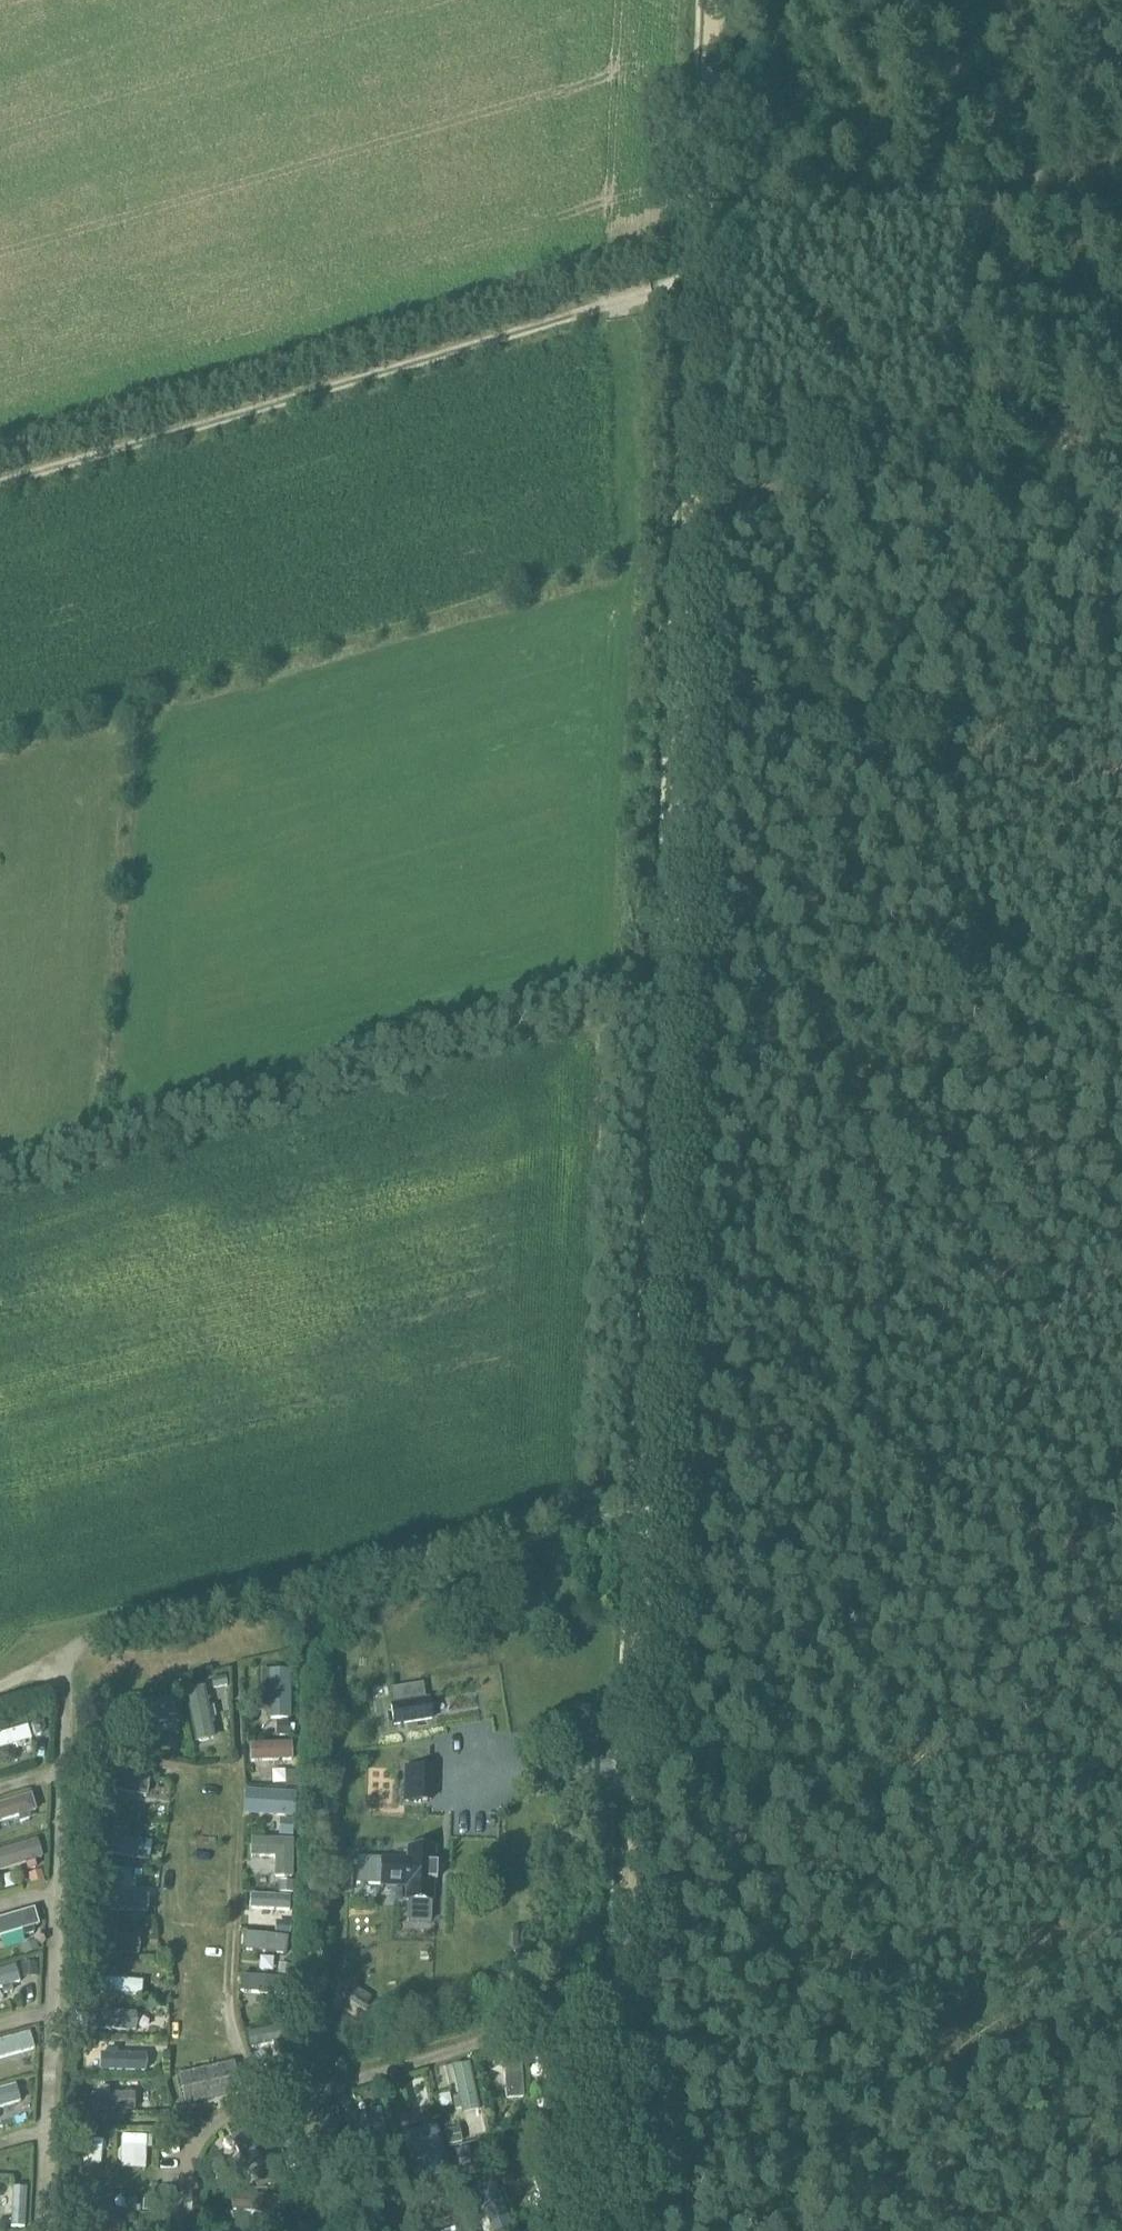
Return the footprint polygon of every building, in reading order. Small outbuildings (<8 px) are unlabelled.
[(267,1692),(267,1706),(267,1717),(289,1717),(289,1672),(260,1672),(260,1692),(267,1692)] [(394,1725),(433,1720),(430,1697),(424,1698),(422,1684),(392,1688),(394,1703),(391,1703),(394,1725)] [(204,1689),(185,1693),(194,1740),(213,1736),(204,1689)] [(171,1697),(125,1703),(127,1722),(174,1715),(171,1697)] [(33,1724),(29,1710),(0,1718),(0,1733),(33,1724)] [(0,1736),(0,1749),(29,1741),(26,1728),(0,1736)] [(291,1743),(250,1744),(251,1761),(292,1759),(291,1743)] [(431,1767),(406,1766),(405,1800),(430,1800),(431,1767)] [(105,1771),(102,1790),(146,1797),(149,1779),(105,1771)] [(247,1789),(246,1812),(295,1815),(297,1792),(247,1789)] [(0,1803),(0,1822),(34,1811),(29,1794),(0,1803)] [(104,1835),(101,1852),(147,1861),(151,1844),(104,1835)] [(293,1839),(251,1839),(250,1857),(274,1857),(274,1877),(292,1877),(293,1839)] [(0,1851),(0,1871),(41,1859),(36,1840),(0,1851)] [(362,1880),(362,1894),(380,1895),(381,1881),(383,1881),(410,1882),(409,1896),(408,1895),(406,1921),(430,1922),(431,1904),(433,1904),(433,1897),(435,1845),(411,1844),(410,1859),(384,1858),(363,1857),(362,1880)] [(262,1860),(247,1859),(246,1874),(261,1875),(262,1860)] [(134,1882),(137,1867),(98,1860),(95,1875),(134,1882)] [(147,1896),(98,1893),(97,1910),(146,1913),(147,1896)] [(290,1897),(251,1896),(250,1911),(289,1912),(290,1897)] [(0,1919),(0,1937),(37,1926),(32,1910),(0,1919)] [(101,1937),(129,1936),(129,1922),(101,1922),(101,1937)] [(243,1934),(241,1951),(285,1956),(287,1938),(243,1934)] [(94,1940),(94,1954),(95,1954),(136,1954),(136,1937),(94,1936),(94,1940)] [(14,1965),(10,1950),(0,1953),(0,1970),(14,1965)] [(0,1971),(0,1989),(20,1983),(15,1966),(0,1971)] [(241,1976),(240,1991),(287,1995),(288,1979),(241,1976)] [(94,1978),(93,1991),(141,1995),(142,1982),(94,1978)] [(382,2004),(345,1981),(331,2003),(368,2026),(382,2004)] [(88,2012),(88,2030),(134,2031),(135,2014),(88,2012)] [(281,2026),(246,2034),(250,2049),(284,2041),(281,2026)] [(34,2050),(30,2033),(0,2042),(0,2059),(34,2050)] [(548,2051),(546,2110),(567,2111),(569,2051),(548,2051)] [(521,2054),(503,2055),(506,2098),(524,2097),(521,2054)] [(100,2055),(99,2071),(144,2073),(144,2056),(100,2055)] [(233,2060),(177,2073),(184,2105),(240,2093),(233,2060)] [(468,2065),(453,2068),(463,2114),(478,2110),(468,2065)] [(18,2102),(13,2084),(0,2087),(0,2107),(18,2102)] [(133,2094),(91,2095),(91,2111),(133,2110),(133,2094)] [(379,2109),(363,2113),(375,2161),(391,2156),(379,2109)] [(333,2116),(317,2121),(328,2157),(344,2153),(333,2116)] [(437,2124),(404,2134),(417,2180),(450,2170),(437,2124)] [(244,2126),(228,2134),(248,2178),(264,2170),(244,2126)] [(531,2173),(544,2216),(559,2211),(546,2168),(531,2173)] [(460,2193),(466,2209),(482,2204),(492,2230),(509,2225),(493,2181),(460,2193)] [(24,2227),(26,2188),(12,2187),(10,2226),(24,2227)] [(234,2196),(233,2211),(276,2214),(277,2199),(234,2196)] [(316,2222),(318,2202),(304,2201),(301,2220),(316,2222)] [(125,2218),(80,2218),(80,2230),(125,2230),(125,2218)]
